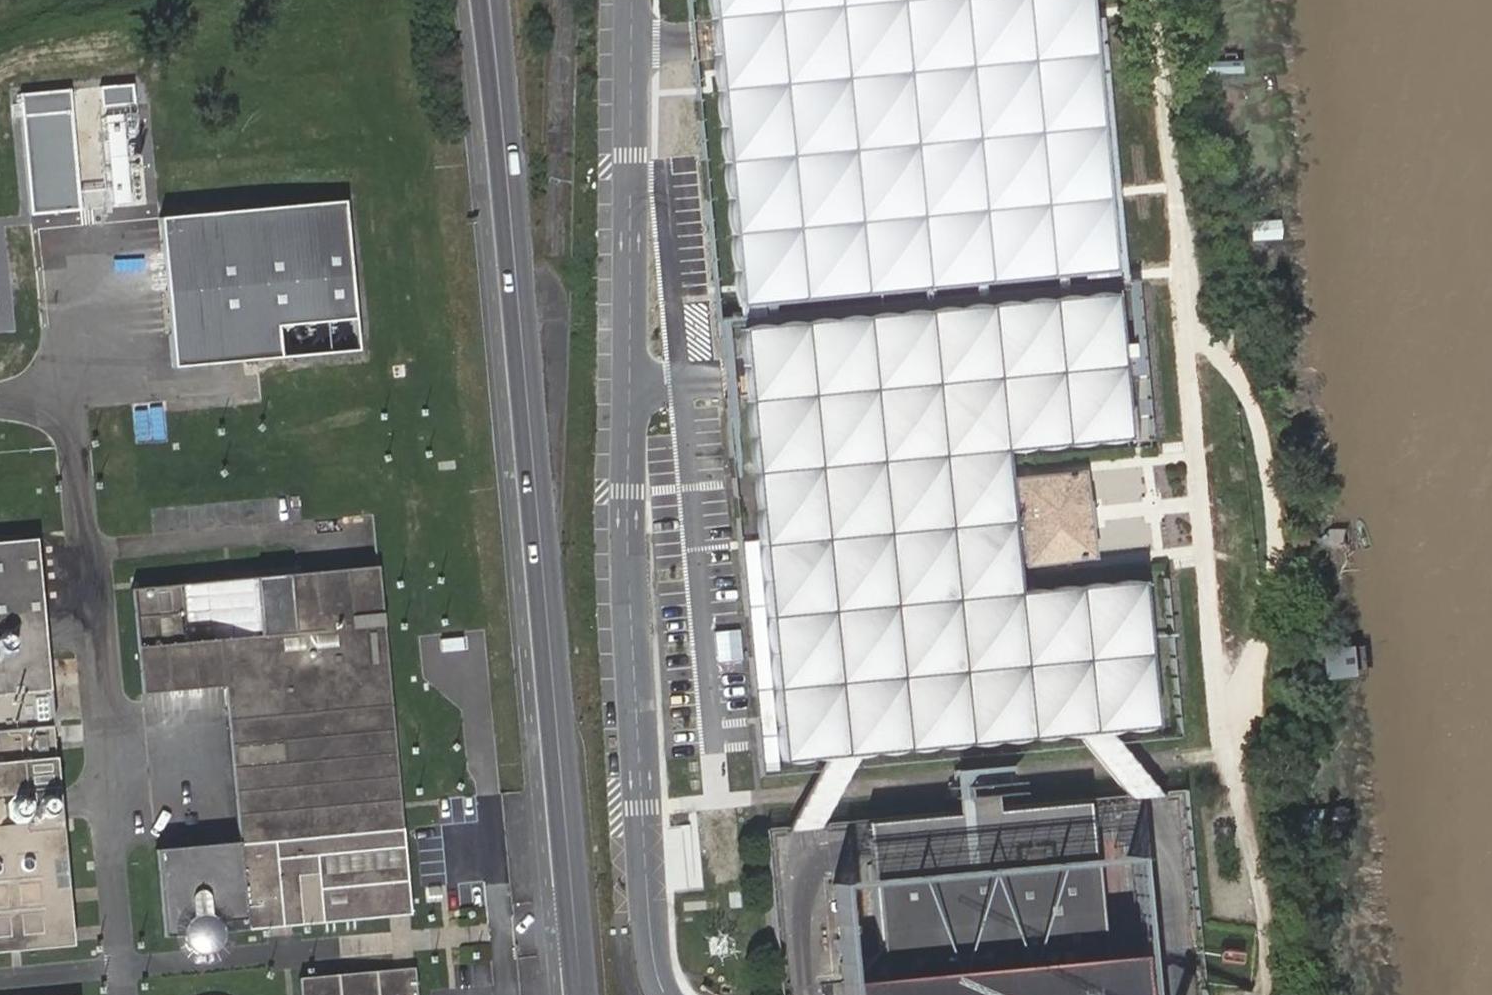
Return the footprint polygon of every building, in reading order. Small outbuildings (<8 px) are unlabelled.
[(1089,0),(709,0),(742,311),(1118,272),(1089,0)] [(71,88),(19,92),(29,216),(81,212),(71,88)] [(346,198),(161,214),(174,364),(359,347),(346,198)] [(739,330),(781,762),(1150,732),(1138,580),(1013,591),(1001,456),(1126,445),(1112,297),(739,330)] [(1031,570),(1102,563),(1091,478),(1020,483),(1031,570)] [(73,945),(37,537),(0,541),(0,950),(73,945)] [(410,914),(379,564),(133,587),(142,691),(225,686),(238,841),(156,849),(164,937),(410,914)] [(861,818),(875,973),(842,976),(844,994),(1134,994),(1129,950),(1096,953),(1081,797),(992,806),(951,809),(861,818)] [(415,967),(299,977),(301,994),(418,994),(415,967)]
